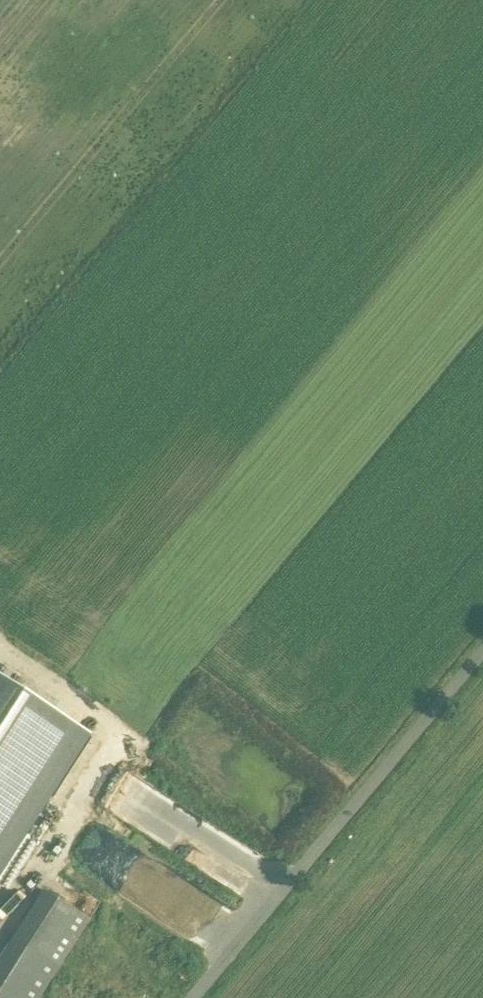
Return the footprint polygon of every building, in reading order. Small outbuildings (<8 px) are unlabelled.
[(91,735),(0,676),(0,878),(91,735)] [(91,919),(45,890),(0,961),(0,997),(40,997),(91,919)]
